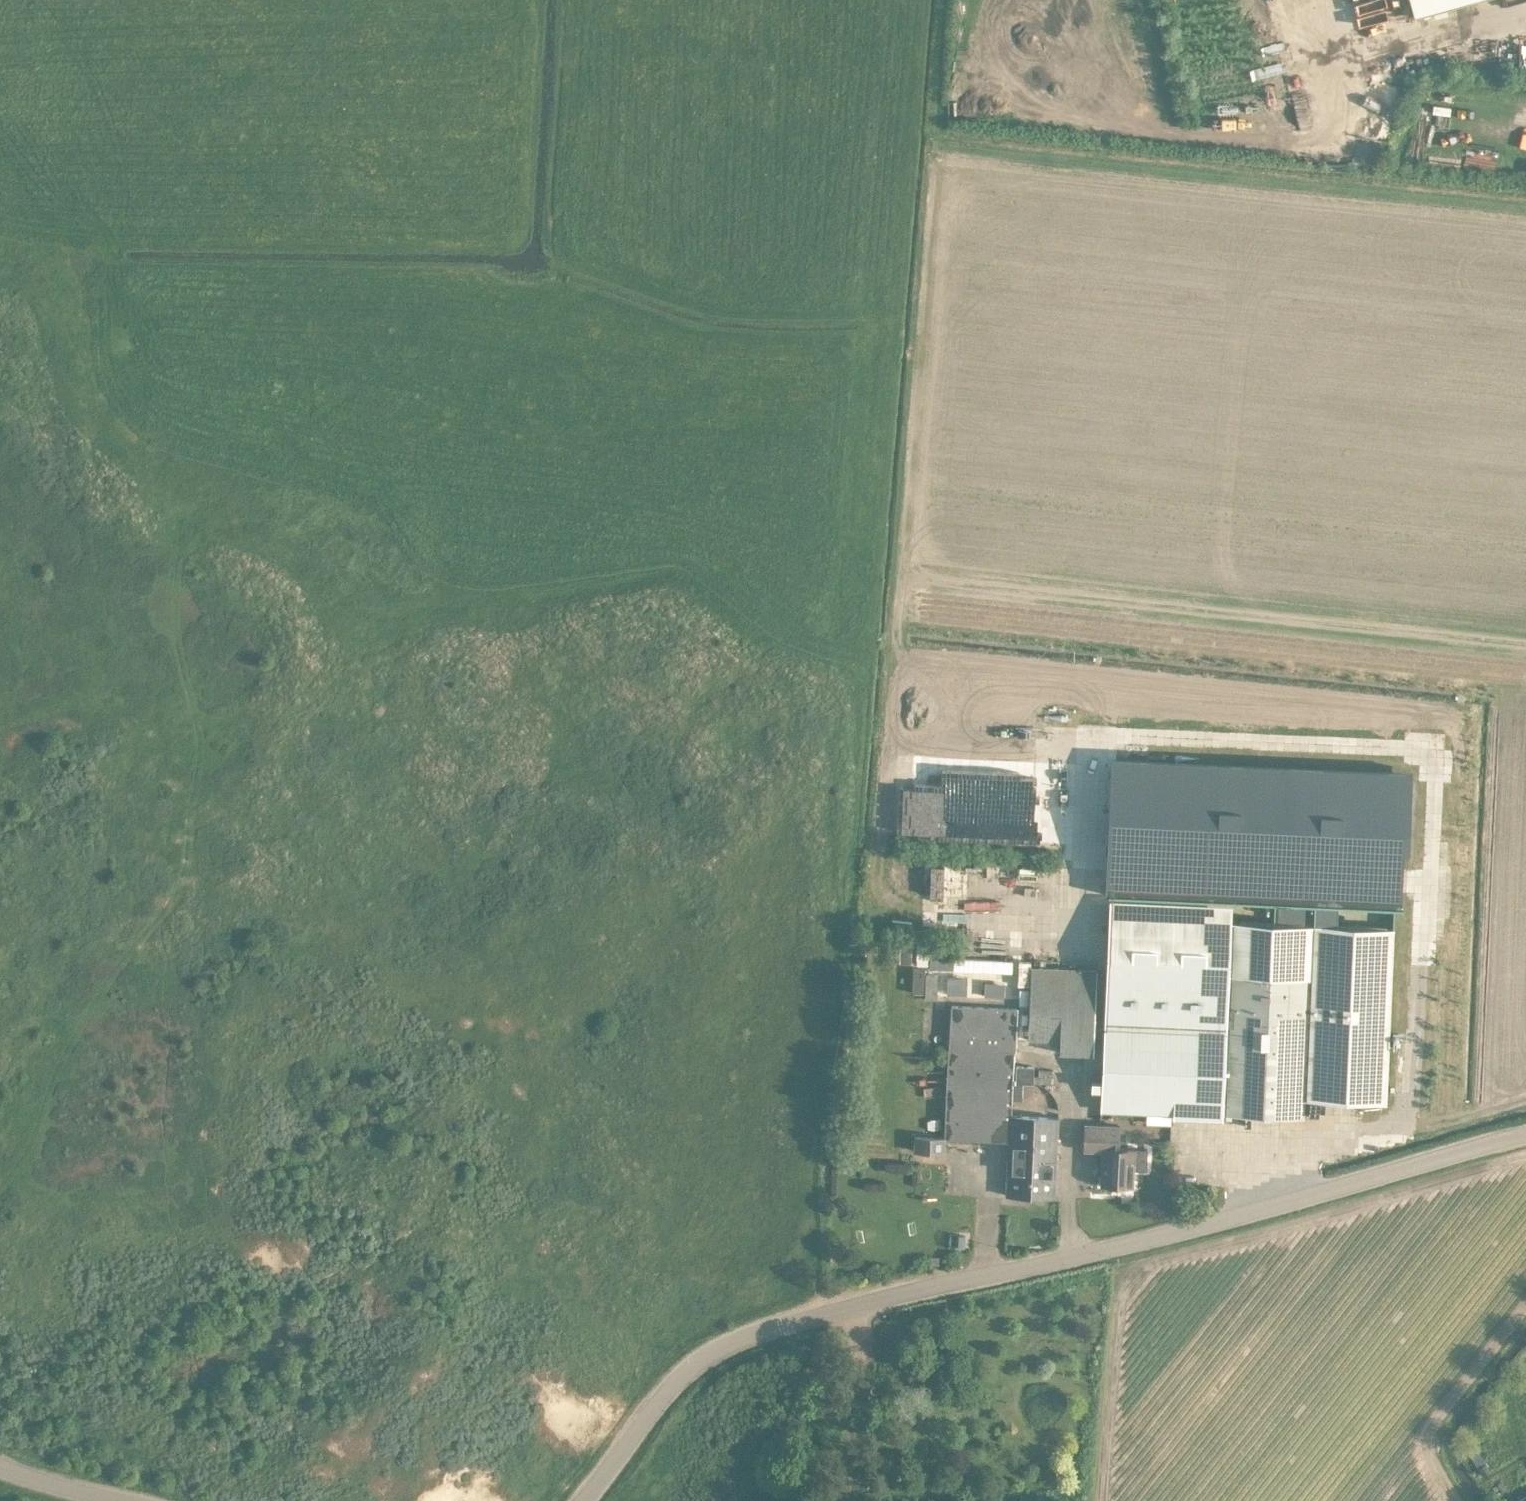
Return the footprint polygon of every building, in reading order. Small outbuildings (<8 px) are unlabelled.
[(1456,0),(1407,0),(1410,12),(1456,0)] [(1104,968),(1098,1106),(1144,1108),(1168,1109),(1172,1109),(1173,1097),(1221,1099),(1221,1112),(1301,1115),(1302,1098),(1360,1100),(1383,1101),(1387,1012),(1390,950),(1392,906),(1400,906),(1400,904),(1398,904),(1398,901),(1399,886),(1401,848),(1404,774),(1113,760),(1108,863),(1108,868),(1107,891),(1105,891),(1105,892),(1105,893),(1272,901),(1271,921),(1106,914),(1104,967),(1104,968)] [(1057,1039),(1057,1050),(1090,1052),(1094,968),(1029,965),(1025,1038),(1057,1039)] [(942,1136),(943,1137),(1005,1139),(1009,1113),(1009,1084),(1009,1081),(1012,1081),(1012,1078),(1010,1077),(1011,1063),(1011,1049),(1013,1049),(1015,1006),(949,1003),(946,1046),(942,1136)] [(1013,1064),(1013,1082),(1031,1082),(1031,1064),(1013,1064)] [(1009,1113),(1005,1139),(1003,1193),(1052,1195),(1056,1116),(1032,1114),(1009,1113)] [(1117,1124),(1082,1122),(1081,1147),(1100,1148),(1098,1183),(1130,1185),(1131,1167),(1143,1168),(1144,1147),(1116,1146),(1117,1124)] [(912,1134),(911,1149),(942,1150),(943,1137),(942,1136),(912,1134)] [(1483,1461),(1475,1466),(1481,1474),(1488,1470),(1483,1461)] [(1511,1500),(1525,1500),(1525,1492),(1511,1500)]
